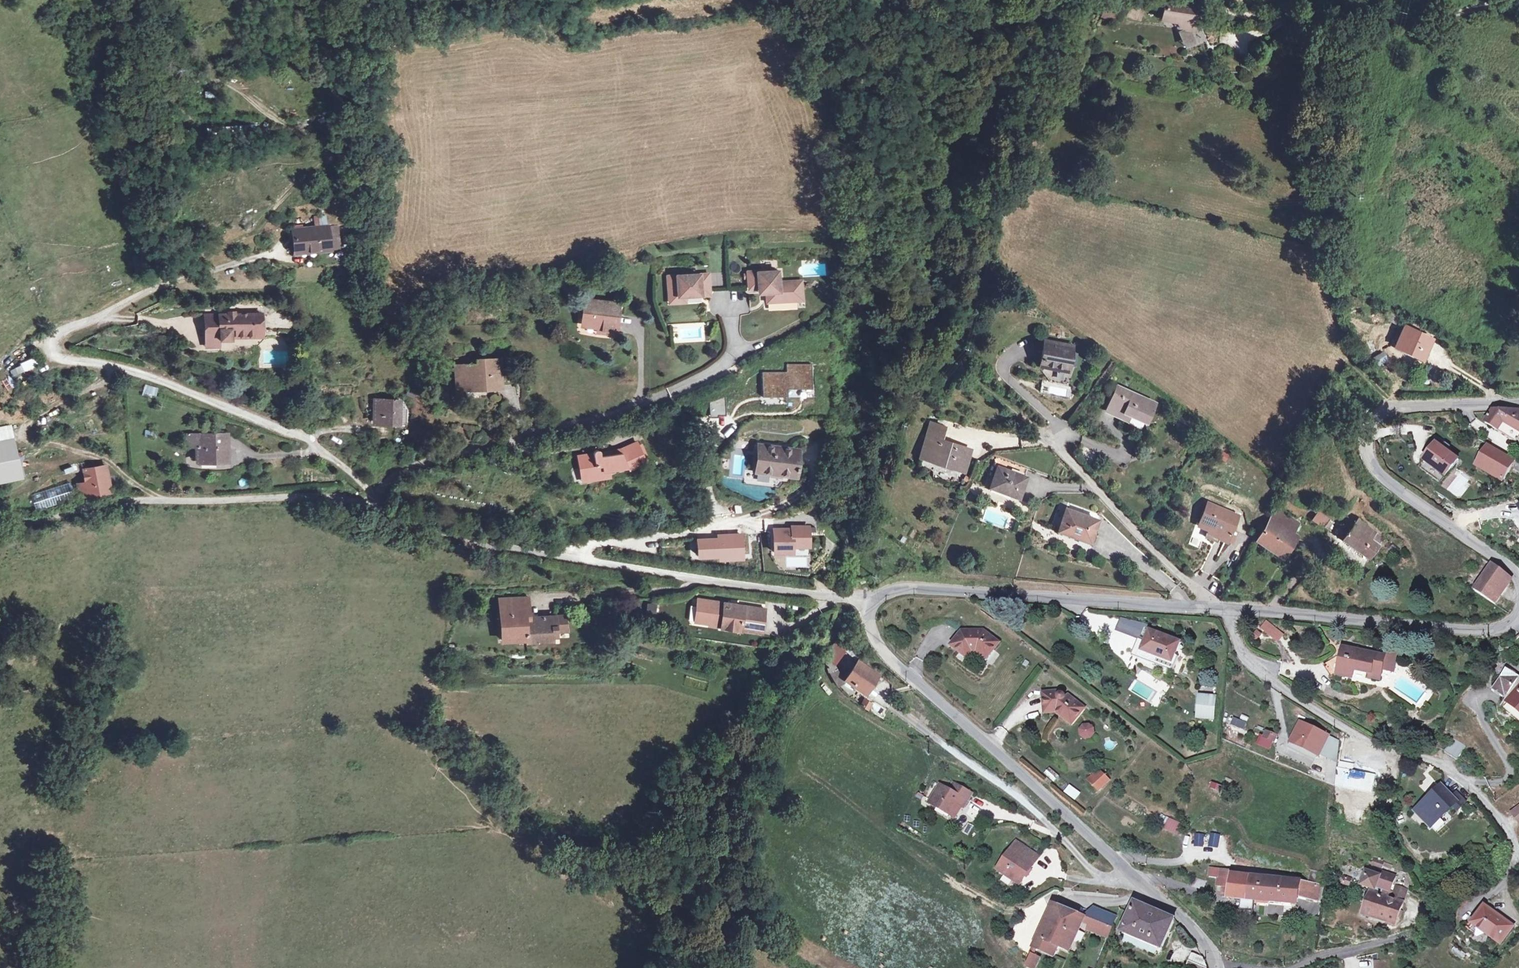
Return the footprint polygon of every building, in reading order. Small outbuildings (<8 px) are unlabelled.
[(1197,5),(1164,0),(1161,15),(1184,18),(1184,22),(1184,30),(1189,43),(1198,40),(1199,41),(1202,40),(1198,25),(1198,22),(1195,21),(1196,12),(1197,5)] [(1107,1),(1100,16),(1114,22),(1121,7),(1107,1)] [(1143,8),(1130,4),(1127,14),(1139,18),(1143,8)] [(1189,43),(1184,30),(1178,32),(1183,46),(1189,43)] [(1247,43),(1238,42),(1236,55),(1245,56),(1247,43)] [(243,126),(224,127),(224,138),(243,138),(243,126)] [(339,249),(337,225),(327,226),(329,250),(339,249)] [(329,250),(327,226),(293,229),(296,253),(329,250)] [(778,272),(758,273),(758,272),(745,272),(746,289),(758,288),(759,293),(767,292),(767,302),(797,300),(796,282),(778,282),(778,272)] [(709,291),(708,275),(677,276),(677,282),(668,283),(669,300),(679,299),(679,296),(685,296),(701,295),(701,291),(709,291)] [(615,333),(619,303),(584,299),(581,322),(597,324),(596,331),(615,333)] [(258,336),(258,327),(262,323),(262,314),(235,315),(235,313),(228,313),(228,315),(205,315),(205,338),(220,338),(220,341),(231,340),(231,337),(258,336)] [(1405,325),(1395,345),(1423,358),(1432,338),(1405,325)] [(205,338),(206,347),(220,347),(220,341),(220,338),(205,338)] [(1072,346),(1044,341),(1040,365),(1067,370),(1068,364),(1070,353),(1072,346)] [(1376,364),(1386,358),(1382,352),(1372,358),(1376,364)] [(497,387),(496,359),(477,360),(477,364),(462,365),(463,388),(497,387)] [(26,372),(36,367),(33,361),(23,366),(26,372)] [(11,370),(14,378),(25,373),(21,365),(11,370)] [(155,395),(156,389),(145,385),(143,392),(155,395)] [(417,391),(410,388),(407,394),(414,398),(417,391)] [(1146,422),(1154,403),(1124,390),(1121,395),(1114,392),(1106,411),(1122,418),(1125,412),(1129,414),(1146,422)] [(403,401),(375,399),(374,422),(407,424),(407,410),(403,401)] [(1493,411),(1486,423),(1498,431),(1503,423),(1518,432),(1518,411),(1517,414),(1511,411),(1493,411)] [(970,449),(955,445),(941,440),(945,427),(931,422),(919,457),(951,467),(952,464),(964,468),(970,449)] [(1518,437),(1518,432),(1503,423),(1498,431),(1516,442),(1518,437)] [(227,434),(187,435),(187,447),(197,447),(197,462),(228,462),(227,434)] [(22,476),(13,438),(0,441),(0,481),(22,476)] [(593,453),(593,454),(578,456),(580,468),(583,468),(585,480),(604,477),(603,471),(609,470),(627,467),(628,469),(646,462),(637,442),(620,450),(621,453),(606,455),(606,452),(600,452),(599,451),(598,450),(596,450),(595,451),(594,451),(593,453)] [(1458,460),(1447,452),(1450,449),(1451,447),(1446,444),(1443,444),(1440,447),(1436,444),(1424,461),(1446,477),(1458,460)] [(794,476),(797,449),(759,445),(756,472),(794,476)] [(1504,482),(1513,466),(1515,462),(1490,448),(1479,468),(1504,482)] [(1215,458),(1226,462),(1229,454),(1218,450),(1215,458)] [(1024,477),(1027,469),(996,457),(993,466),(997,467),(990,487),(1018,498),(1026,477),(1024,477)] [(1446,477),(1424,461),(1420,467),(1441,483),(1446,477)] [(73,473),(83,471),(85,482),(87,481),(88,484),(77,486),(79,497),(110,491),(106,466),(86,470),(85,462),(71,464),(73,473)] [(70,483),(32,495),(36,510),(75,498),(70,483)] [(1060,499),(1057,509),(1065,512),(1066,509),(1068,502),(1060,499)] [(1227,541),(1231,532),(1238,516),(1207,502),(1198,523),(1209,528),(1205,537),(1216,541),(1217,538),(1227,542),(1227,541)] [(1270,517),(1256,540),(1279,556),(1294,534),(1293,533),(1299,523),(1279,508),(1274,510),(1270,517)] [(1097,520),(1066,509),(1065,512),(1058,531),(1077,538),(1078,535),(1090,539),(1097,520)] [(1337,524),(1319,511),(1313,519),(1331,532),(1337,524)] [(1368,558),(1384,539),(1358,519),(1350,529),(1345,524),(1336,535),(1368,558)] [(792,530),(775,531),(775,556),(794,556),(794,548),(810,548),(810,527),(792,527),(792,530)] [(1232,543),(1235,534),(1231,532),(1227,541),(1232,543)] [(718,540),(698,541),(700,560),(720,558),(721,562),(745,561),(743,534),(717,536),(718,540)] [(1393,546),(1388,552),(1392,555),(1397,550),(1393,546)] [(1509,576),(1491,563),(1474,591),(1492,603),(1509,576)] [(566,631),(565,616),(530,618),(529,597),(500,598),(502,640),(526,638),(526,642),(552,641),(552,637),(556,636),(556,631),(566,631)] [(740,631),(740,629),(761,632),(765,609),(736,605),(736,607),(729,606),(729,604),(699,599),(696,621),(709,623),(709,624),(720,626),(720,628),(740,631)] [(655,604),(647,603),(646,612),(654,613),(655,604)] [(1267,621),(1261,628),(1269,634),(1274,627),(1267,621)] [(1274,627),(1269,634),(1277,641),(1283,634),(1274,627)] [(1175,654),(1180,642),(1150,630),(1146,641),(1142,650),(1142,651),(1158,657),(1173,662),(1175,654)] [(668,640),(670,634),(658,631),(657,637),(668,640)] [(960,634),(951,646),(959,651),(962,648),(968,652),(972,648),(974,649),(985,657),(991,649),(993,650),(999,643),(984,631),(978,631),(974,637),(971,634),(960,634)] [(853,647),(855,644),(842,635),(836,643),(841,646),(856,659),(859,654),(853,647)] [(1156,664),(1158,657),(1142,651),(1142,650),(1146,641),(1142,639),(1135,656),(1156,664)] [(843,681),(832,659),(841,646),(836,643),(827,656),(826,655),(824,657),(828,672),(829,672),(829,674),(837,686),(843,681)] [(959,651),(965,656),(967,658),(974,649),(972,648),(968,652),(962,648),(959,651)] [(993,650),(991,649),(985,657),(987,659),(993,650)] [(1347,658),(1341,657),(1342,653),(1323,665),(1331,677),(1335,675),(1352,678),(1353,670),(1370,673),(1369,676),(1379,678),(1381,668),(1393,671),(1396,651),(1385,649),(1383,656),(1348,649),(1347,658)] [(1158,657),(1156,664),(1173,670),(1178,655),(1175,654),(1173,662),(1158,657)] [(873,683),(878,676),(857,661),(845,679),(862,691),(869,681),(873,683)] [(820,677),(810,666),(803,672),(812,684),(820,677)] [(1506,668),(1492,691),(1506,699),(1508,701),(1518,710),(1518,682),(1517,681),(1518,677),(1518,676),(1506,668)] [(1059,691),(1043,693),(1045,713),(1057,711),(1058,710),(1060,711),(1059,713),(1072,723),(1084,708),(1068,695),(1066,698),(1065,697),(1065,695),(1064,694),(1062,693),(1059,694),(1059,691)] [(1215,697),(1199,696),(1197,718),(1213,719),(1215,697)] [(867,709),(870,704),(863,700),(860,705),(867,709)] [(1231,726),(1245,731),(1248,723),(1234,718),(1231,726)] [(1335,786),(1339,741),(1329,736),(1300,722),(1291,741),(1292,741),(1318,754),(1329,759),(1326,782),(1335,786)] [(1080,725),(1081,740),(1095,739),(1094,724),(1080,725)] [(1265,736),(1274,740),(1276,736),(1266,732),(1265,736)] [(1457,760),(1458,759),(1466,746),(1453,738),(1444,751),(1457,760)] [(1316,760),(1318,754),(1292,741),(1289,747),(1316,760)] [(1098,769),(1090,778),(1093,781),(1092,782),(1099,789),(1108,780),(1098,769)] [(1218,794),(1222,787),(1212,782),(1208,789),(1218,794)] [(964,808),(972,793),(954,783),(950,791),(940,785),(930,804),(949,814),(955,803),(962,807),(964,808)] [(1064,794),(1077,802),(1082,793),(1069,786),(1064,794)] [(1441,786),(1416,810),(1431,826),(1453,805),(1458,810),(1466,802),(1457,792),(1452,797),(1441,786)] [(955,818),(962,807),(955,803),(949,814),(955,818)] [(1510,812),(1518,823),(1518,805),(1510,812)] [(1165,829),(1179,835),(1183,825),(1169,819),(1165,829)] [(1194,847),(1219,847),(1219,834),(1194,834),(1194,847)] [(1021,885),(1039,856),(1016,841),(997,870),(1021,885)] [(1375,858),(1372,864),(1382,867),(1384,862),(1375,858)] [(1298,897),(1317,901),(1322,902),(1325,888),(1320,886),(1317,885),(1320,872),(1311,870),(1308,883),(1301,882),(1301,881),(1232,875),(1233,870),(1211,867),(1209,877),(1219,878),(1218,885),(1230,887),(1228,898),(1257,901),(1269,902),(1297,904),(1298,897)] [(1371,901),(1367,916),(1396,925),(1408,890),(1395,886),(1391,899),(1388,898),(1395,877),(1383,873),(1382,877),(1378,876),(1367,872),(1362,885),(1375,890),(1377,887),(1386,890),(1383,897),(1371,893),(1368,900),(1371,901)] [(1349,886),(1351,879),(1344,877),(1342,883),(1349,886)] [(1191,885),(1203,890),(1206,882),(1194,878),(1191,885)] [(1162,950),(1175,919),(1135,903),(1122,933),(1162,950)] [(1501,944),(1513,926),(1485,906),(1479,914),(1482,916),(1475,926),(1501,944)] [(1083,920),(1081,920),(1052,907),(1035,948),(1055,957),(1059,948),(1070,952),(1083,920)] [(1111,928),(1116,917),(1094,908),(1090,919),(1092,920),(1111,928)] [(1111,928),(1092,920),(1089,929),(1108,937),(1111,928)] [(1207,967),(1203,958),(1195,954),(1192,954),(1186,967),(1207,967)] [(1032,955),(1026,967),(1028,967),(1036,967),(1040,959),(1032,955)]
